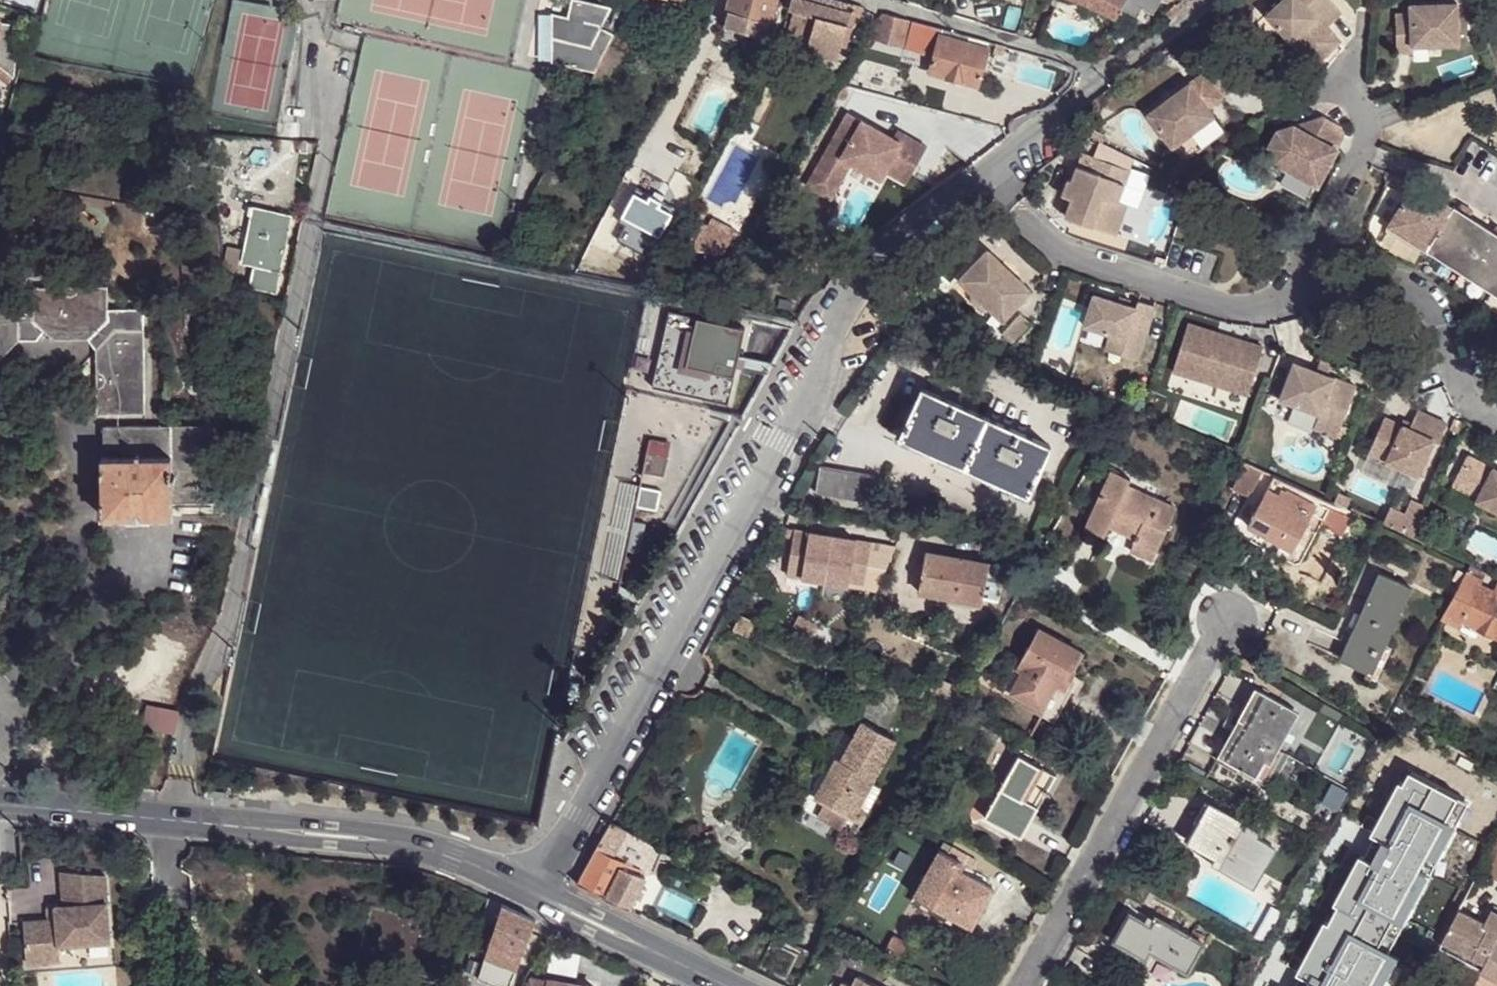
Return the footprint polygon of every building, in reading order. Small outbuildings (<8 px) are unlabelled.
[(597,71),(612,42),(616,35),(614,35),(601,28),(613,7),(581,0),(574,0),(570,20),(553,13),(555,62),(596,70),(597,71)] [(727,10),(729,11),(724,26),(749,34),(763,38),(768,24),(770,24),(778,0),(730,0),(727,10)] [(838,0),(793,0),(790,11),(817,19),(811,43),(810,50),(839,58),(851,16),(854,5),(838,0)] [(1027,4),(1048,10),(1051,0),(1028,0),(1027,4)] [(1091,8),(1117,21),(1125,7),(1129,0),(1066,0),(1091,8)] [(1125,7),(1136,10),(1155,15),(1160,0),(1129,0),(1125,7)] [(1326,0),(1283,0),(1264,17),(1288,43),(1291,41),(1313,65),(1338,42),(1326,30),(1341,16),(1326,0)] [(1458,4),(1411,7),(1411,15),(1395,16),(1397,54),(1414,53),(1414,46),(1460,45),(1458,4)] [(864,7),(854,5),(851,16),(860,18),(864,7)] [(817,19),(790,11),(784,35),(811,43),(817,19)] [(944,29),(886,14),(878,40),(935,56),(931,72),(980,85),(988,50),(985,50),(988,43),(944,29)] [(616,35),(612,42),(620,46),(624,36),(617,33),(616,35)] [(597,71),(594,77),(601,80),(608,84),(626,49),(620,46),(612,42),(597,71)] [(1003,47),(994,44),(992,52),(1001,55),(1003,47)] [(1222,94),(1203,68),(1145,112),(1171,147),(1215,115),(1208,105),(1222,94)] [(594,77),(588,89),(595,91),(601,80),(594,77)] [(895,138),(848,111),(805,184),(822,194),(831,176),(841,181),(853,161),(881,177),(885,171),(906,183),(927,147),(907,136),(903,143),(895,138)] [(1337,124),(1318,117),(1274,132),(1264,146),(1272,162),(1315,185),(1342,133),(1337,124)] [(895,138),(903,143),(907,136),(899,131),(895,138)] [(1077,201),(1071,219),(1115,233),(1124,204),(1112,200),(1122,168),(1087,156),(1083,168),(1073,165),(1068,180),(1063,178),(1058,194),(1069,198),(1077,201)] [(683,192),(645,172),(627,206),(635,209),(657,222),(666,226),(683,192)] [(841,181),(831,176),(822,194),(830,199),(841,181)] [(1436,198),(1417,186),(1389,229),(1446,266),(1443,270),(1461,282),(1464,278),(1496,299),(1496,237),(1494,235),(1471,220),(1460,213),(1448,206),(1436,198)] [(1442,189),(1436,198),(1448,206),(1454,197),(1442,189)] [(1063,217),(1071,219),(1077,201),(1069,198),(1063,217)] [(1465,205),(1460,213),(1471,220),(1475,211),(1465,205)] [(255,207),(253,217),(277,221),(279,212),(255,207)] [(657,222),(635,209),(628,223),(650,235),(657,222)] [(256,265),(283,270),(293,215),(279,212),(277,221),(253,217),(251,227),(243,262),(256,265)] [(729,228),(710,218),(692,250),(714,253),(729,228)] [(237,274),(242,249),(230,247),(225,271),(237,274)] [(997,302),(991,308),(1005,320),(1030,291),(1017,279),(1013,284),(996,268),(1000,263),(986,250),(960,279),(975,292),(980,287),(997,302)] [(278,291),(283,270),(256,265),(252,286),(278,291)] [(61,284),(59,290),(61,295),(63,297),(65,298),(68,299),(71,298),(74,297),(76,295),(78,290),(76,285),(71,281),(66,281),(61,284)] [(984,314),(991,308),(997,302),(980,287),(975,292),(971,303),(984,314)] [(61,295),(59,290),(29,290),(27,325),(49,344),(85,343),(89,339),(104,323),(103,308),(103,290),(78,290),(76,295),(74,297),(71,298),(68,299),(65,298),(63,297),(61,295)] [(1127,306),(1115,303),(1089,295),(1080,325),(1105,333),(1123,338),(1119,354),(1136,360),(1151,306),(1135,301),(1133,308),(1127,306)] [(1117,297),(1115,303),(1127,306),(1129,300),(1117,297)] [(15,341),(14,308),(0,309),(0,357),(15,341)] [(89,339),(99,348),(115,330),(145,330),(145,308),(103,308),(104,323),(89,339)] [(673,310),(655,384),(726,402),(745,328),(673,310)] [(1034,319),(1024,310),(1006,329),(1016,339),(1034,319)] [(1263,344),(1186,321),(1173,369),(1250,392),(1263,344)] [(105,374),(99,372),(95,374),(91,378),(90,384),(93,390),(99,393),(98,415),(147,416),(145,330),(115,330),(99,348),(115,364),(105,374)] [(1100,349),(1119,354),(1123,338),(1105,333),(1100,349)] [(99,348),(99,372),(105,374),(115,364),(99,348)] [(1319,360),(1315,371),(1327,375),(1332,365),(1319,360)] [(1295,363),(1282,397),(1320,412),(1314,427),(1337,436),(1341,425),(1356,386),(1327,375),(1315,371),(1295,363)] [(968,463),(990,417),(925,388),(904,436),(914,440),(913,442),(925,447),(931,449),(941,454),(959,461),(960,459),(968,463)] [(168,406),(167,390),(158,390),(158,406),(168,406)] [(680,433),(685,409),(657,403),(652,427),(680,433)] [(699,491),(723,421),(694,411),(670,481),(699,491)] [(1410,433),(1401,429),(1384,421),(1368,456),(1417,479),(1434,444),(1439,446),(1448,426),(1420,413),(1412,428),(1410,433)] [(1053,446),(990,417),(968,463),(977,468),(977,470),(988,475),(994,477),(1005,483),(1022,489),(1023,487),(1033,492),(1053,446)] [(177,502),(219,502),(217,424),(110,425),(111,447),(124,447),(124,457),(106,457),(108,517),(176,518),(177,502)] [(1404,424),(1401,429),(1410,433),(1412,428),(1404,424)] [(1341,425),(1337,436),(1346,440),(1351,428),(1341,425)] [(937,463),(941,454),(931,449),(927,458),(937,463)] [(650,453),(645,474),(665,478),(670,456),(650,453)] [(1496,471),(1471,459),(1456,489),(1492,507),(1490,510),(1496,513),(1496,472),(1496,471)] [(820,466),(816,491),(878,502),(882,476),(820,466)] [(1277,477),(1257,468),(1245,494),(1253,498),(1236,535),(1254,529),(1277,477)] [(1132,544),(1154,554),(1176,509),(1128,485),(1131,478),(1114,470),(1088,523),(1106,531),(1110,526),(1134,538),(1132,544)] [(1002,491),(1005,483),(994,477),(990,486),(1002,491)] [(1322,498),(1277,477),(1254,529),(1297,550),(1322,498)] [(1330,501),(1322,498),(1297,550),(1305,567),(1323,528),(1337,535),(1349,510),(1330,501)] [(1104,536),(1106,531),(1088,523),(1086,528),(1104,536)] [(1305,567),(1297,550),(1254,529),(1236,535),(1305,567)] [(877,590),(896,546),(796,530),(789,576),(877,590)] [(1151,560),(1154,554),(1132,544),(1129,550),(1151,560)] [(926,550),(920,591),(986,602),(987,601),(990,601),(994,563),(993,563),(992,561),(926,550)] [(1445,618),(1464,626),(1467,621),(1496,634),(1496,594),(1488,590),(1491,584),(1488,582),(1492,576),(1473,567),(1445,618)] [(1372,672),(1384,644),(1402,604),(1407,606),(1415,588),(1384,573),(1342,658),(1363,668),(1372,672)] [(742,614),(735,629),(750,636),(757,620),(742,614)] [(1043,630),(1033,647),(1040,651),(1050,634),(1043,630)] [(1013,694),(1048,712),(1062,687),(1070,672),(1074,673),(1075,671),(1084,654),(1050,634),(1040,651),(1033,647),(1022,665),(1027,668),(1013,694)] [(1394,648),(1384,644),(1372,672),(1369,678),(1379,682),(1394,648)] [(1006,695),(1013,694),(1027,668),(1022,665),(1006,695)] [(1080,673),(1075,671),(1074,673),(1070,672),(1062,687),(1071,691),(1080,673)] [(1062,687),(1048,712),(1057,724),(1076,694),(1071,691),(1062,687)] [(1266,761),(1294,712),(1256,689),(1238,720),(1244,724),(1224,759),(1256,777),(1266,761)] [(1057,724),(1048,712),(1013,694),(1006,695),(1057,724)] [(155,729),(176,733),(180,710),(158,706),(155,729)] [(1299,714),(1294,712),(1266,761),(1271,764),(1299,714)] [(835,755),(813,795),(855,818),(874,783),(898,739),(861,720),(839,757),(835,755)] [(660,743),(655,753),(662,757),(668,747),(660,743)] [(984,817),(1016,834),(1033,805),(1039,808),(1041,806),(1026,798),(1043,768),(1019,755),(984,817)] [(1271,764),(1266,761),(1256,777),(1262,780),(1271,764)] [(1058,776),(1043,768),(1026,798),(1041,806),(1058,776)] [(1183,839),(1196,845),(1217,808),(1206,802),(1183,839)] [(1033,805),(1016,834),(1023,838),(1039,808),(1033,805)] [(1217,808),(1196,845),(1221,860),(1218,866),(1252,885),(1273,845),(1255,836),(1242,829),(1246,823),(1217,808)] [(609,900),(630,909),(646,878),(652,880),(662,861),(650,856),(656,845),(653,844),(612,822),(595,853),(579,883),(610,899),(609,900)] [(1258,831),(1246,823),(1242,829),(1255,836),(1258,831)] [(1385,874),(1375,895),(1390,902),(1385,913),(1398,919),(1412,889),(1428,858),(1400,843),(1385,874)] [(656,845),(650,856),(662,861),(667,850),(656,845)] [(912,896),(973,928),(996,887),(963,868),(968,861),(940,846),(912,896)] [(1484,874),(1496,882),(1496,880),(1496,847),(1484,874)] [(108,871),(64,867),(66,902),(58,902),(59,916),(26,918),(28,959),(63,956),(62,941),(112,938),(108,871)] [(1390,902),(1375,895),(1335,874),(1326,894),(1320,905),(1315,915),(1333,924),(1340,911),(1375,930),(1389,936),(1398,919),(1385,913),(1390,902)] [(1314,902),(1320,905),(1326,894),(1320,891),(1314,902)] [(1417,967),(1429,975),(1434,965),(1444,948),(1453,929),(1466,905),(1444,893),(1431,917),(1437,920),(1418,955),(1422,958),(1417,967)] [(1474,912),(1480,904),(1473,900),(1468,907),(1474,912)] [(502,903),(478,977),(505,985),(510,985),(535,920),(502,903)] [(1369,943),(1375,930),(1340,911),(1333,924),(1369,943)] [(1129,914),(1114,941),(1127,948),(1146,958),(1151,950),(1158,955),(1187,971),(1203,942),(1155,917),(1150,925),(1129,914)] [(1496,937),(1496,915),(1487,932),(1496,937)] [(1480,944),(1487,932),(1472,923),(1465,935),(1480,944)] [(1453,929),(1444,948),(1457,956),(1470,963),(1480,944),(1465,935),(1453,929)] [(1470,963),(1484,971),(1496,948),(1496,937),(1487,932),(1480,944),(1470,963)] [(112,938),(62,941),(63,956),(113,953),(112,938)] [(1146,958),(1127,948),(1123,956),(1149,970),(1158,955),(1151,950),(1146,958)] [(1444,948),(1434,965),(1448,971),(1457,956),(1444,948)] [(1484,971),(1496,979),(1496,948),(1484,971)] [(1261,956),(1254,952),(1246,967),(1254,971),(1261,956)] [(1413,985),(1424,985),(1429,975),(1417,967),(1405,962),(1397,977),(1413,985)] [(532,974),(529,985),(591,985),(551,976),(551,978),(532,974)] [(861,974),(856,983),(846,980),(843,985),(821,976),(816,985),(884,985),(861,974)]
